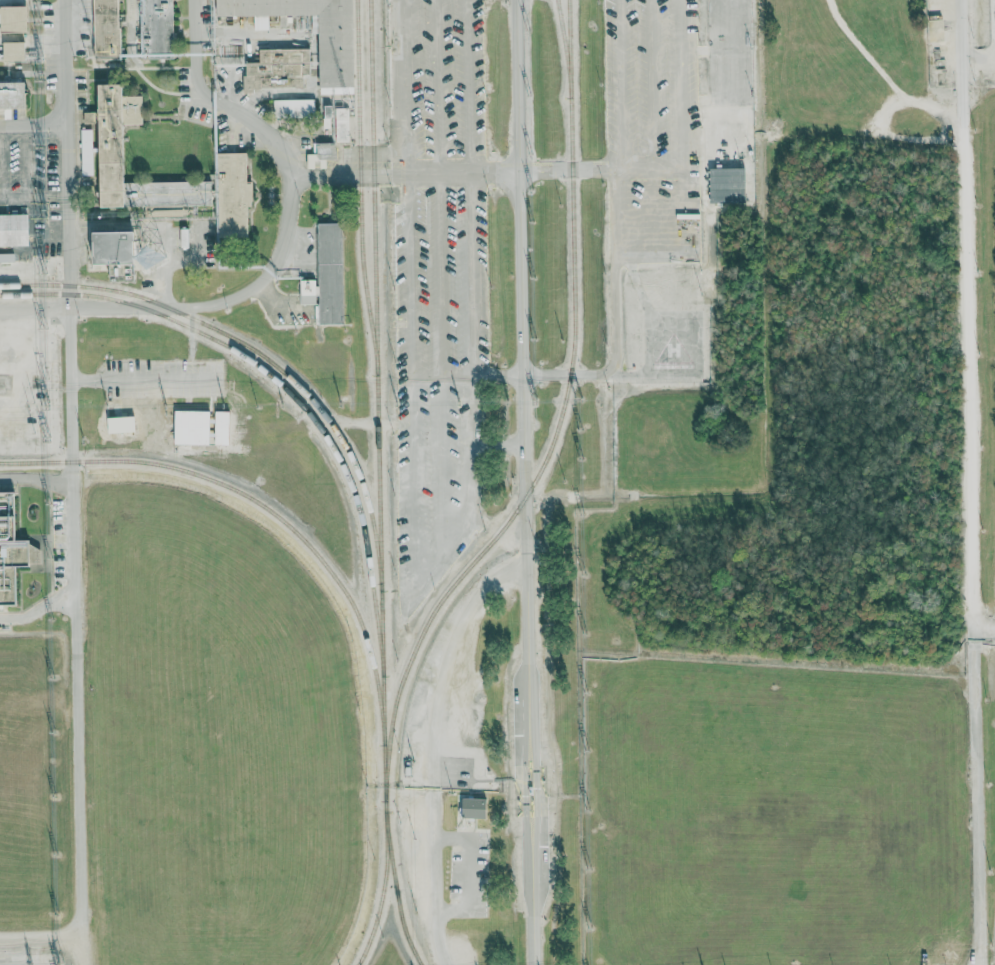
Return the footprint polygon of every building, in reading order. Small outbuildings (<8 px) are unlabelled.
[(95,60),(121,59),(120,0),(94,0),(95,60)] [(142,55),(175,54),(174,0),(141,0),(142,55)] [(217,16),(217,0),(352,0),(354,93),(320,94),(319,14),(217,16)] [(0,7),(0,23),(1,33),(27,32),(27,6),(0,7)] [(26,42),(4,42),(4,61),(26,61),(26,42)] [(260,52),(260,62),(247,63),(248,75),(243,75),(244,92),(264,91),(264,77),(311,76),(310,69),(303,69),(302,51),(260,52)] [(28,109),(27,82),(0,83),(0,109),(28,109)] [(101,207),(217,205),(218,239),(249,238),(249,206),(253,206),(253,184),(248,184),(248,152),(216,153),(217,181),(126,183),(124,125),(143,125),(143,96),(124,96),(124,84),(99,85),(100,112),(85,112),(85,124),(99,123),(101,207)] [(315,99),(274,100),(275,119),(316,117),(315,99)] [(350,142),(351,107),(324,107),(324,129),(333,129),(333,142),(350,142)] [(82,176),(93,176),(93,129),(81,130),(82,176)] [(313,143),(314,154),(308,154),(308,169),(316,169),(316,160),(337,159),(337,143),(313,143)] [(745,166),(707,166),(708,190),(710,190),(710,205),(747,204),(747,189),(741,189),(741,181),(746,181),(745,166)] [(29,214),(0,215),(0,247),(30,246),(29,214)] [(317,223),(342,223),(344,324),(319,324),(317,223)] [(95,233),(95,266),(137,265),(136,232),(95,233)] [(108,418),(109,434),(136,432),(135,417),(108,418)] [(0,493),(0,589),(6,589),(6,568),(30,568),(29,541),(17,541),(16,492),(0,493)] [(463,798),(462,817),(487,818),(487,798),(463,798)]
